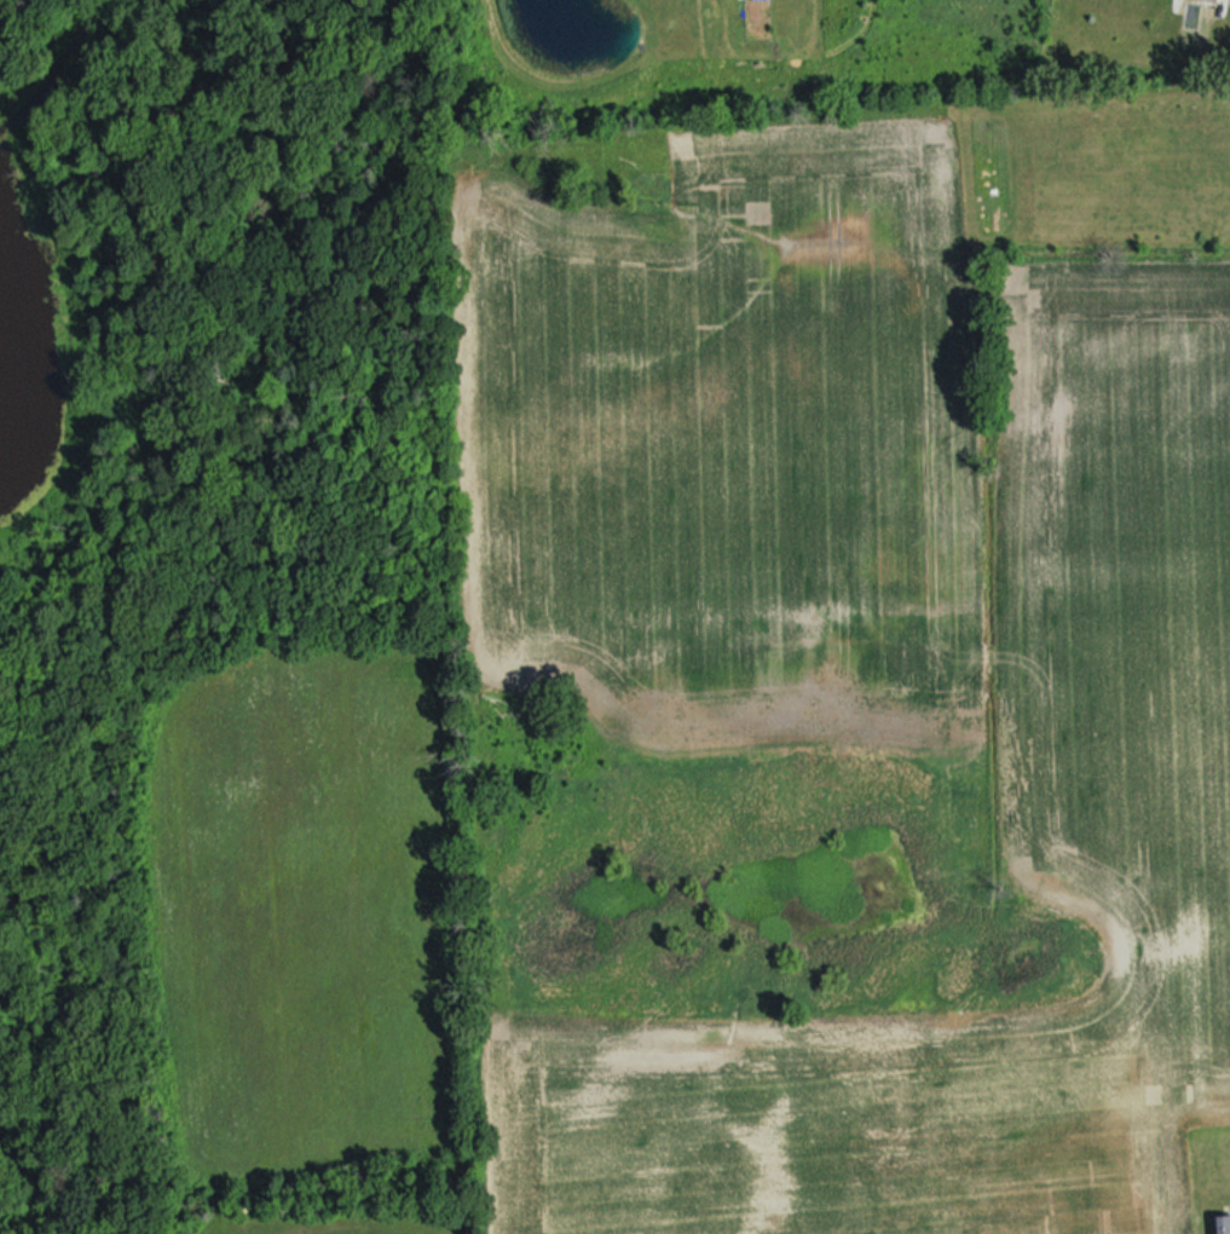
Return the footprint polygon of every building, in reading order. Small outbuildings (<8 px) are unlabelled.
[(1219,1220),(1219,1233),(1229,1233),(1229,1220),(1219,1220)]
